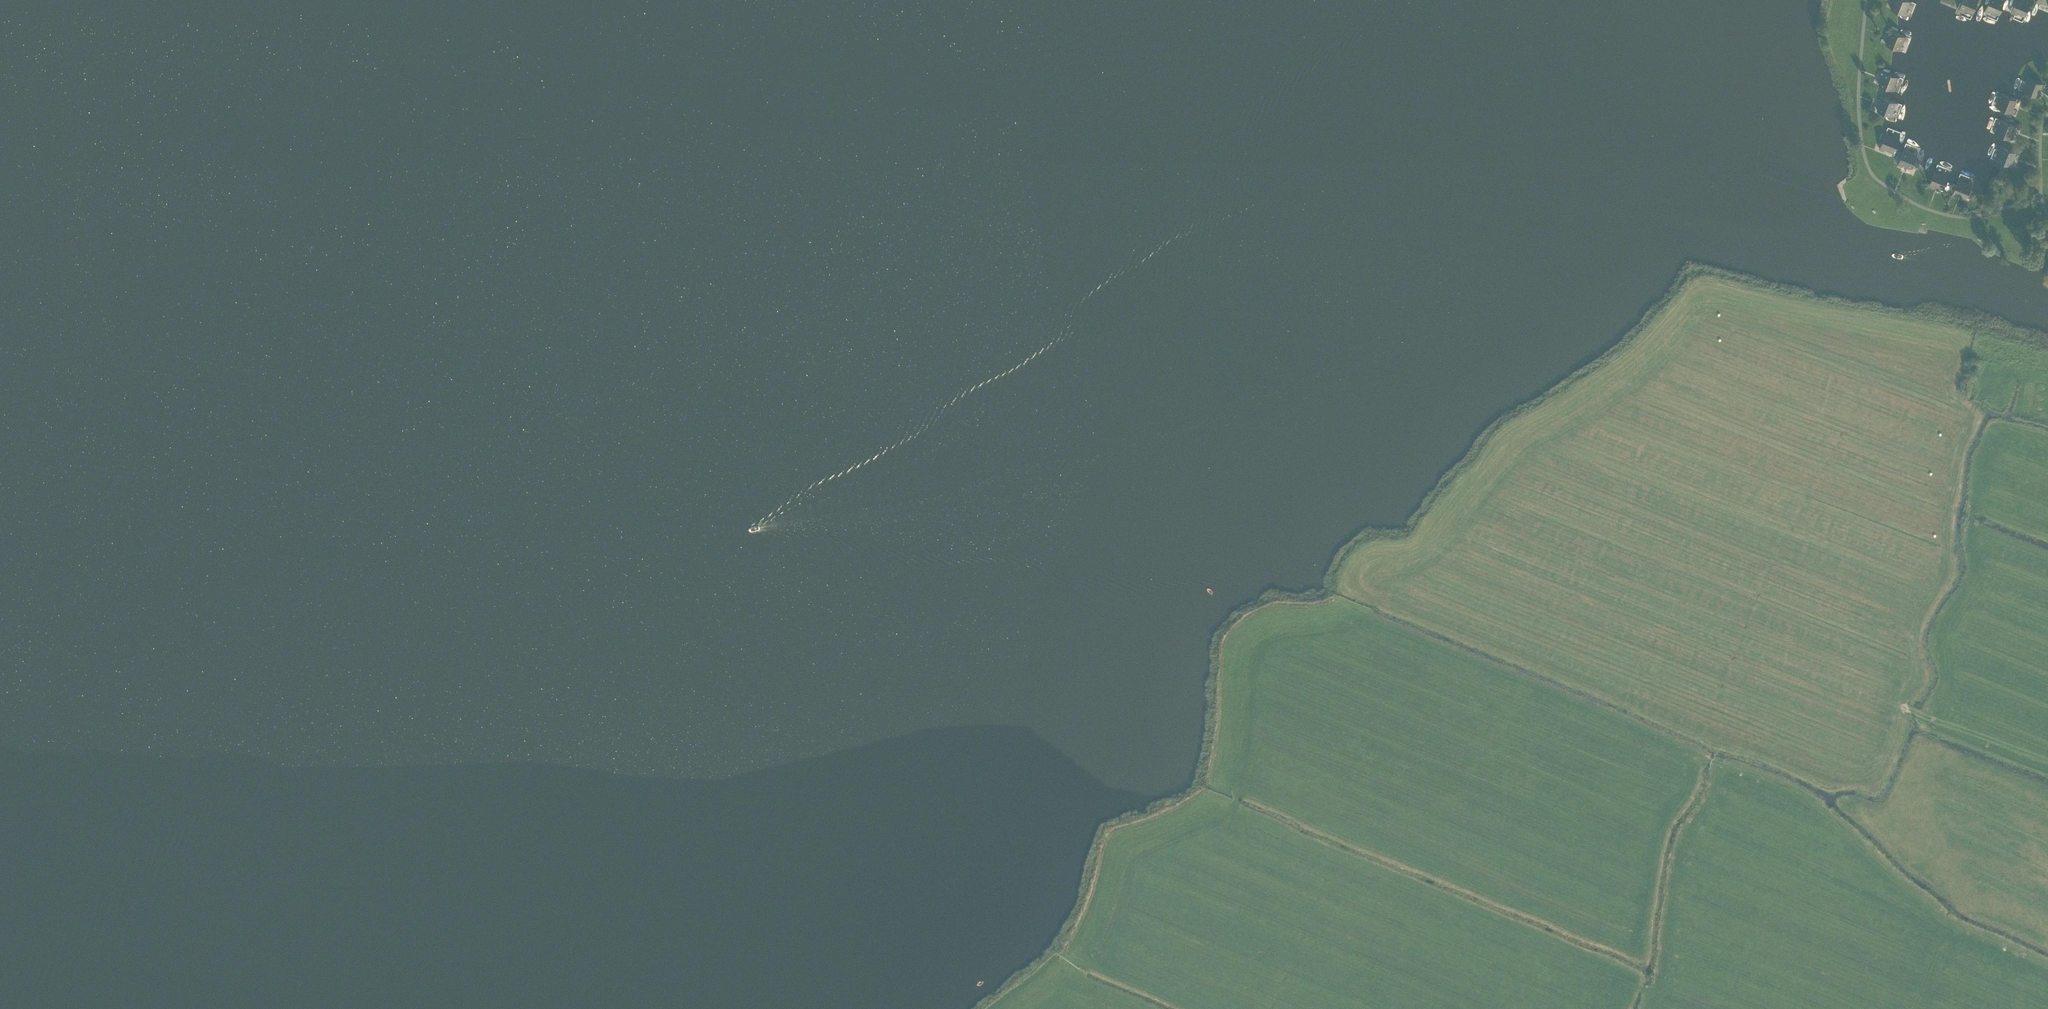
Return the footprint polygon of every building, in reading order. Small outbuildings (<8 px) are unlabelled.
[(1906,11),(1910,2),(1906,0),(1893,0),(1894,0),(1891,9),(1906,16),(1908,11),(1906,11)] [(1964,10),(1973,14),(1979,0),(1963,0),(1959,10),(1963,12),(1964,10)] [(1985,11),(1989,13),(1990,11),(1999,15),(2005,0),(1989,0),(1985,11)] [(2011,13),(2015,14),(2016,13),(2025,17),(2031,1),(2030,0),(2026,0),(2026,1),(2023,0),(2016,0),(2011,13)] [(1886,45),(1901,51),(1903,46),(1902,46),(1905,37),(1889,30),(1887,35),(1889,36),(1886,45)] [(2043,83),(2027,77),(2025,82),(2027,83),(2024,92),(2039,98),(2041,93),(2039,92),(2043,83)] [(1999,98),(2001,99),(1997,108),(2013,114),(2015,109),(2013,108),(2016,100),(2001,93),(1999,98)] [(1877,111),(1893,117),(1894,112),(1893,112),(1897,103),(1880,96),(1879,101),(1881,102),(1877,111)] [(1998,124),(1999,125),(1996,134),(2012,140),(2014,135),(2011,135),(2015,126),(2000,120),(1998,124)] [(1894,152),(1900,137),(1895,135),(1895,136),(1886,133),(1879,149),(1884,151),(1885,149),(1894,152)] [(2015,152),(2000,146),(1998,151),(2000,151),(1996,160),(2012,167),(2014,162),(2012,161),(2015,152)] [(1913,151),(1913,152),(1904,149),(1897,165),(1902,167),(1903,165),(1912,168),(1918,153),(1913,151)] [(1966,198),(1972,183),(1968,181),(1967,182),(1958,179),(1952,195),(1956,197),(1957,195),(1966,198)]
